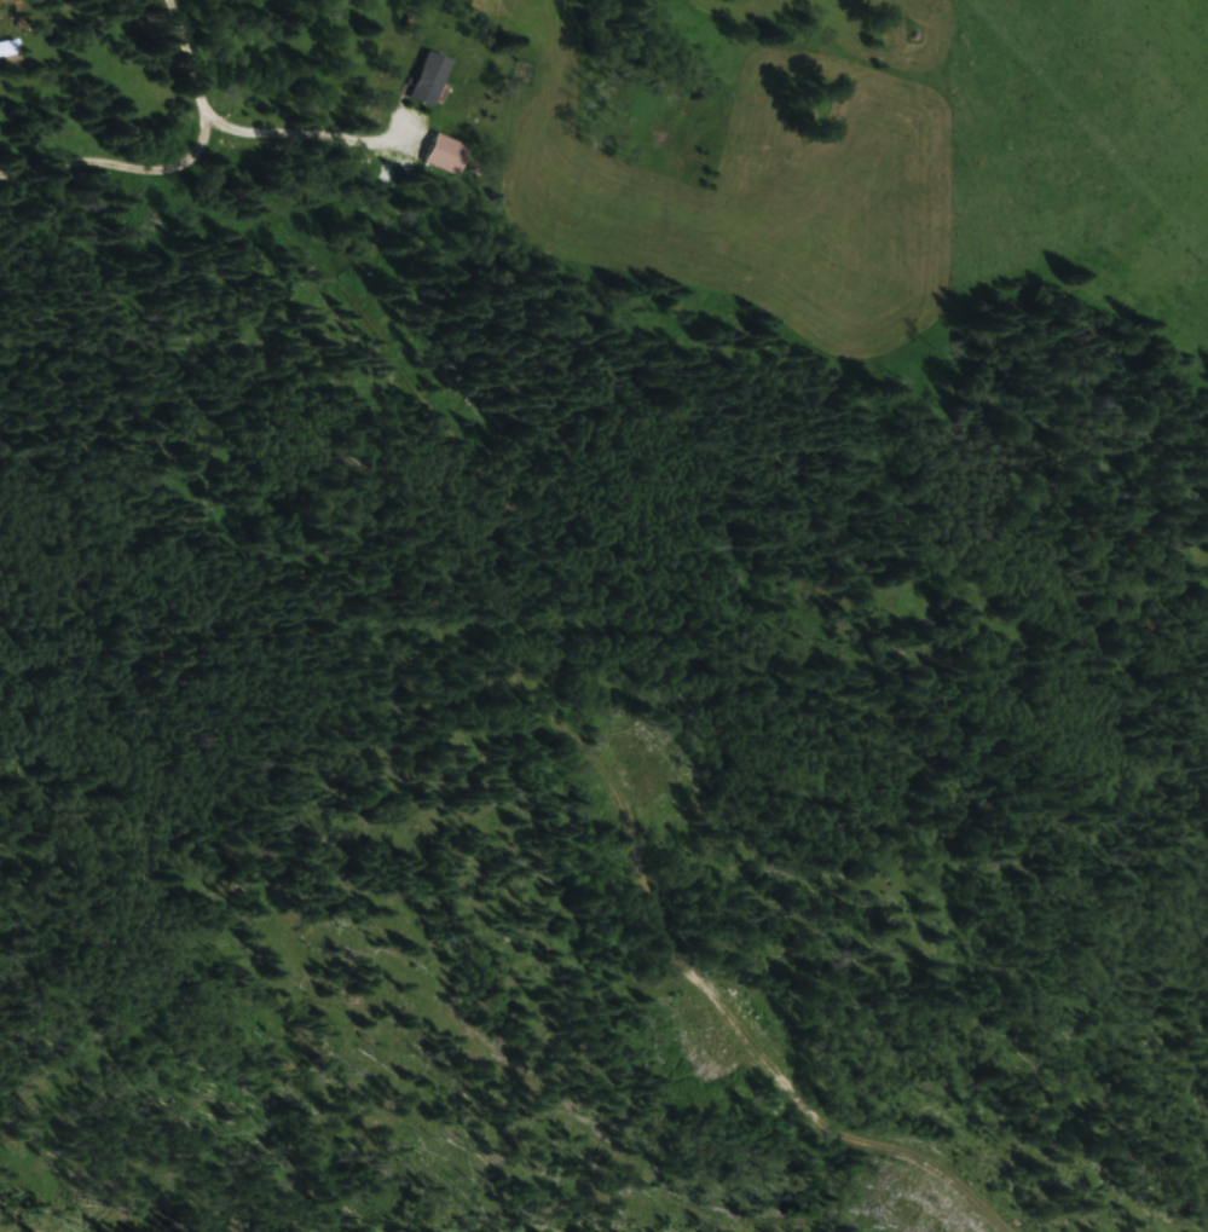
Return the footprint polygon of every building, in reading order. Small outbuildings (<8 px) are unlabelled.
[(21,54),(18,38),(0,41),(0,58),(21,54)] [(455,62),(431,49),(408,95),(432,107),(455,62)] [(469,148),(435,133),(422,162),(456,177),(469,148)]
